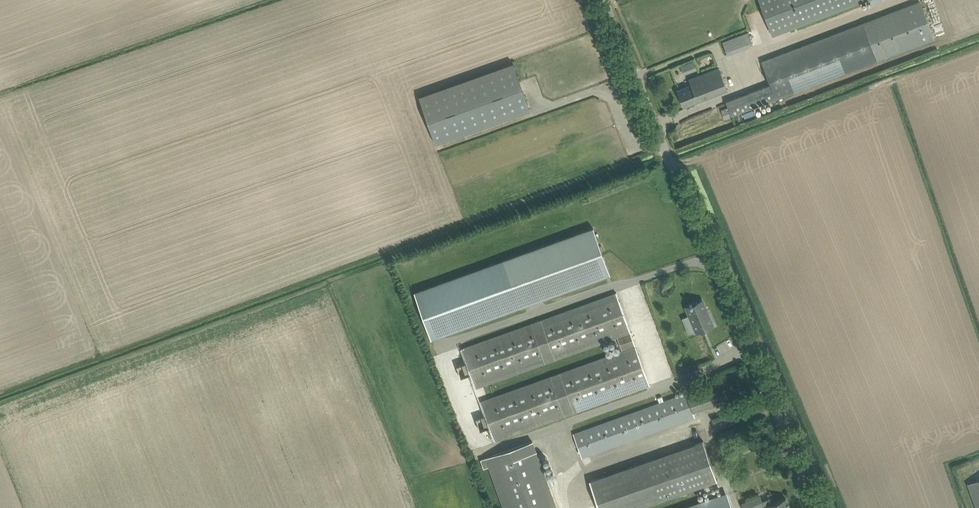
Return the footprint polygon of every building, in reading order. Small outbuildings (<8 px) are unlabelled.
[(865,0),(759,0),(772,35),(865,0)] [(863,22),(761,61),(770,85),(776,99),(863,67),(878,61),(934,40),(920,1),(863,22)] [(748,32),(721,40),(725,55),(752,46),(748,32)] [(692,59),(679,66),(683,74),(696,68),(692,59)] [(511,64),(419,96),(436,144),(530,110),(513,63),(511,64)] [(684,106),(693,103),(727,90),(719,68),(689,79),(692,85),(678,90),(684,106)] [(728,107),(721,110),(724,119),(732,117),(731,116),(741,112),(776,99),(770,85),(735,98),(726,101),(728,107)] [(593,228),(415,293),(432,339),(610,274),(593,228)] [(650,385),(616,292),(461,348),(475,387),(616,336),(621,350),(480,401),(495,441),(650,385)] [(690,305),(686,307),(696,332),(713,325),(708,314),(709,314),(708,309),(706,310),(702,300),(692,304),(690,305)] [(582,456),(686,419),(696,416),(694,411),(716,403),(709,385),(700,388),(574,433),(582,456)] [(533,440),(481,459),(484,468),(489,466),(504,507),(558,507),(533,440)] [(717,480),(703,441),(589,481),(599,507),(638,507),(717,480)] [(967,484),(976,507),(978,507),(978,480),(977,480),(967,484)] [(680,507),(726,507),(721,494),(680,507)] [(742,504),(744,507),(756,507),(760,507),(764,505),(765,507),(768,505),(769,507),(790,507),(786,498),(777,502),(772,504),(770,498),(762,501),(761,497),(751,500),(742,504)]
